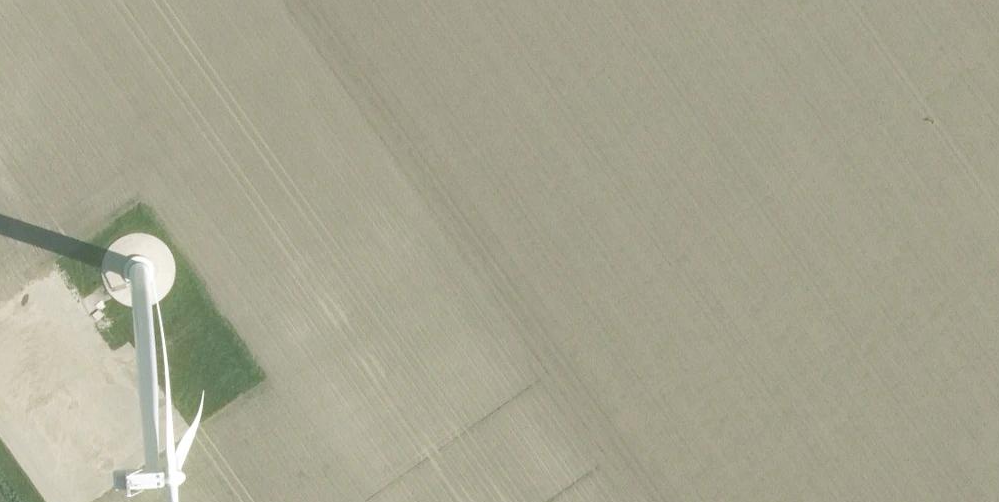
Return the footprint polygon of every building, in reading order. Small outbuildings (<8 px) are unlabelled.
[(132,271),(132,273),(132,274),(132,276),(133,277),(134,279),(136,280),(137,281),(139,281),(140,281),(142,281),(143,281),(145,280),(146,279),(148,278),(149,277),(149,275),(150,274),(150,272),(150,270),(149,269),(148,267),(147,266),(146,265),(145,264),(143,264),(141,263),(140,263),(138,264),(136,264),(135,265),(134,267),(133,268),(132,269),(132,271)]
